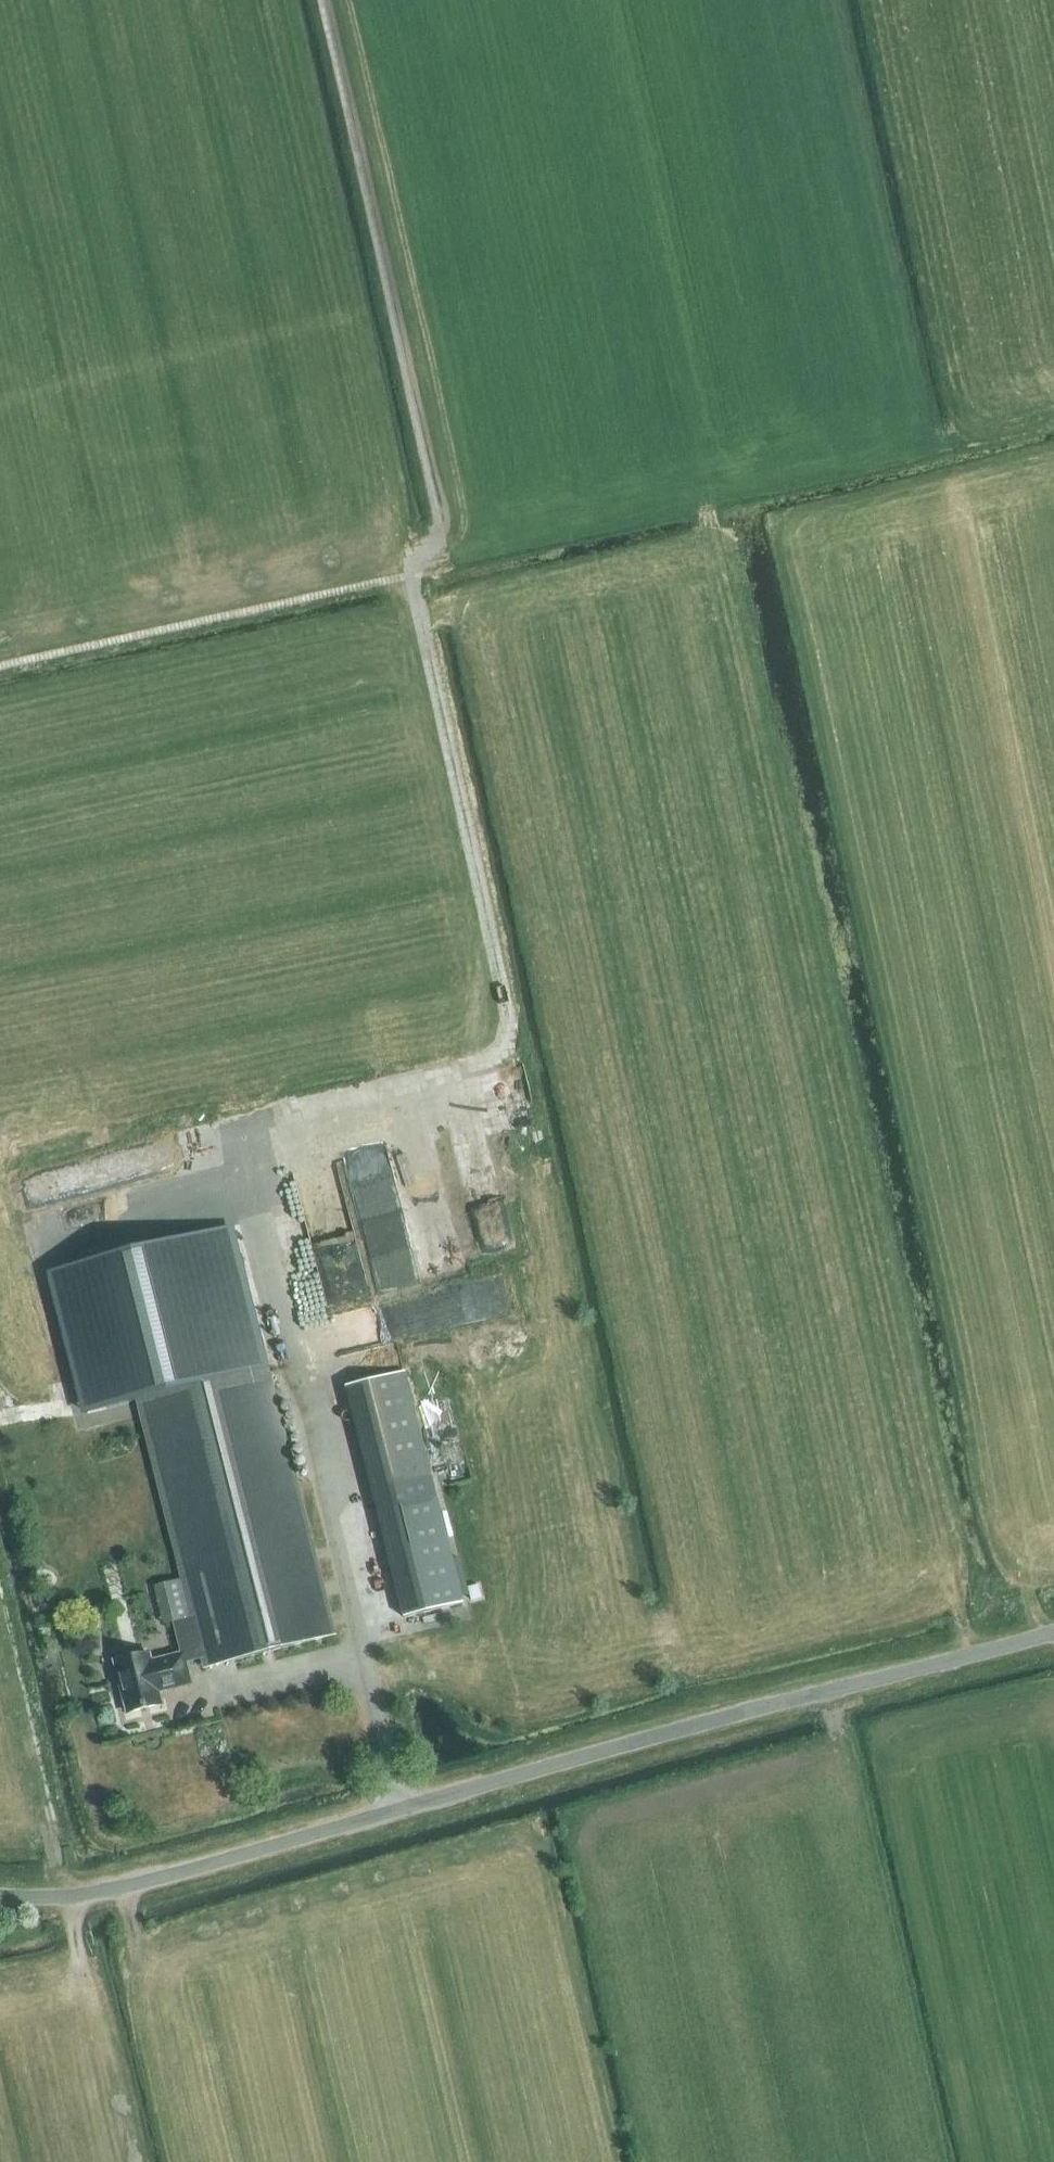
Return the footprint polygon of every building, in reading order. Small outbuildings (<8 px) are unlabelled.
[(204,1668),(336,1634),(336,1633),(331,1634),(226,1229),(52,1272),(88,1412),(141,1399),(196,1616),(185,1619),(174,1622),(182,1654),(151,1662),(148,1653),(115,1661),(128,1712),(161,1704),(157,1687),(165,1685),(166,1689),(191,1683),(185,1662),(202,1658),(204,1668)] [(346,1386),(404,1616),(463,1602),(405,1371),(346,1386)] [(164,1584),(174,1622),(185,1619),(196,1616),(186,1578),(164,1584)] [(52,1608),(51,1599),(39,1602),(40,1610),(52,1608)]
